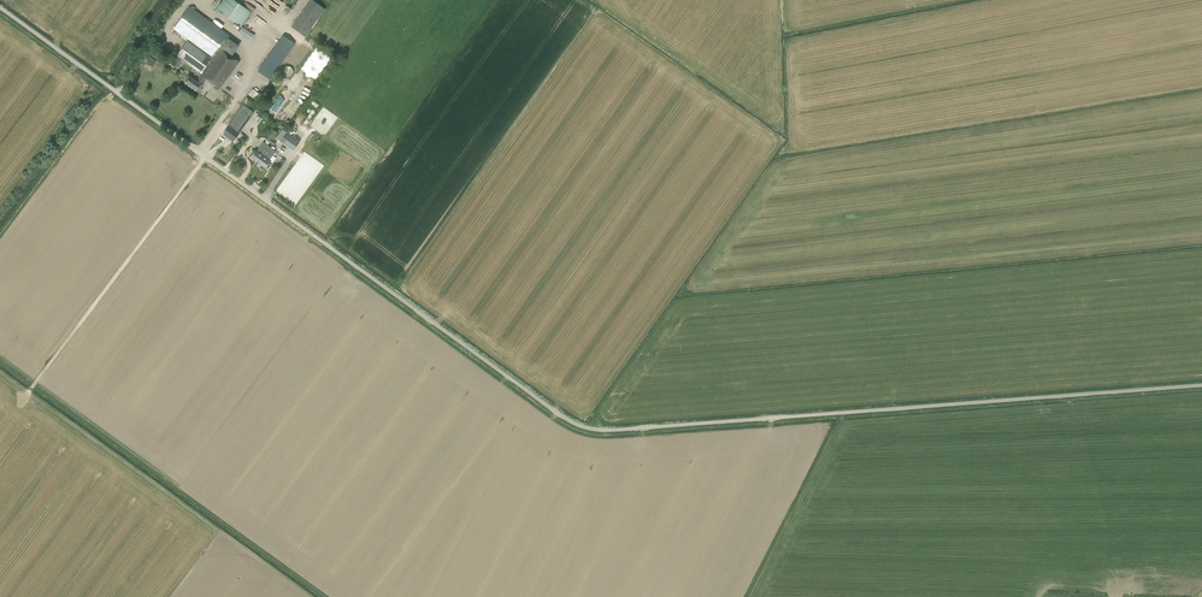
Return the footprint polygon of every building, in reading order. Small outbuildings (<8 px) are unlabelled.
[(215,9),(241,28),(251,13),(234,0),(221,0),(215,9)] [(305,36),(324,9),(312,0),(309,0),(291,26),(305,36)] [(228,38),(230,35),(197,12),(198,11),(191,5),(190,7),(189,6),(173,29),(210,56),(210,57),(187,41),(176,56),(200,74),(201,72),(202,72),(200,75),(196,81),(188,75),(184,81),(197,91),(205,79),(219,89),(239,62),(231,56),(231,55),(232,55),(239,46),(228,38)] [(257,26),(263,30),(266,25),(261,21),(257,26)] [(239,31),(251,39),(254,34),(248,30),(251,27),(244,23),(239,31)] [(270,79),(295,44),(284,36),(259,71),(270,79)] [(158,55),(162,49),(159,47),(154,53),(158,55)] [(313,47),(301,70),(317,79),(329,56),(313,47)] [(150,57),(144,66),(150,70),(156,61),(150,57)] [(293,74),(293,73),(293,71),(292,70),(292,69),(291,68),(289,67),(287,67),(286,67),(284,67),(283,69),(281,70),(281,72),(281,73),(281,74),(281,75),(283,77),(284,78),(286,78),(287,79),(289,78),(290,78),(291,77),(292,75),(293,74)] [(252,89),(248,95),(254,99),(258,94),(252,89)] [(239,132),(254,112),(253,112),(255,109),(246,103),(249,99),(246,97),(243,101),(245,102),(228,124),(238,131),(239,132)] [(228,124),(223,131),(233,138),(238,131),(228,124)] [(280,141),(293,151),(299,142),(286,132),(280,141)] [(254,150),(250,156),(258,162),(269,147),(263,142),(256,151),(254,150)] [(266,168),(270,162),(269,160),(275,151),(269,147),(258,162),(266,168)]
